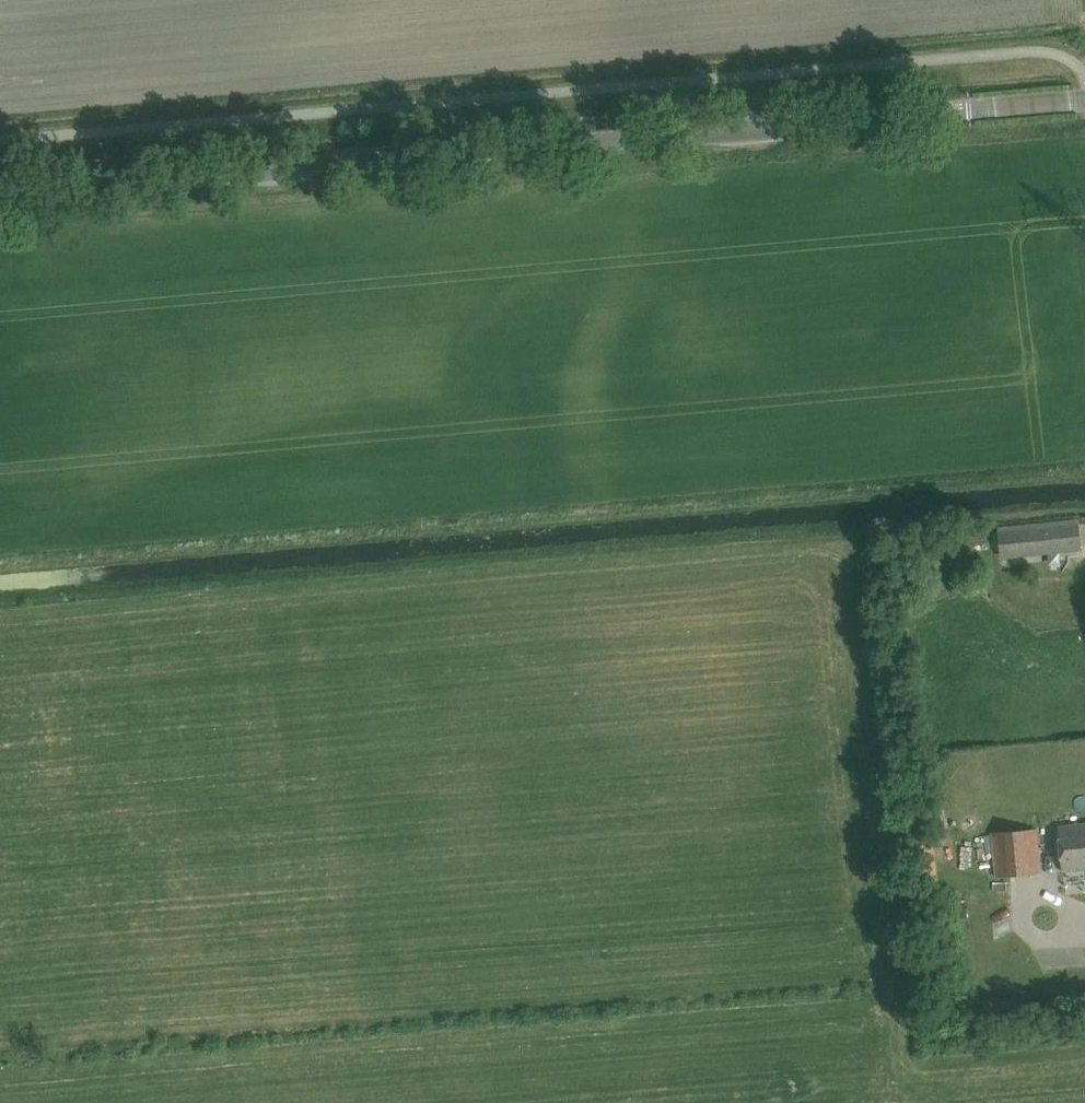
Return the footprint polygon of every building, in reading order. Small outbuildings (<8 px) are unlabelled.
[(1077,518),(999,527),(1002,555),(1080,547),(1077,518)] [(970,582),(984,580),(983,562),(968,564),(970,582)] [(1059,825),(1062,869),(1084,867),(1084,823),(1059,825)] [(1041,872),(1036,828),(991,832),(995,876),(1041,872)] [(1044,951),(1032,963),(1040,972),(1053,961),(1044,951)]
